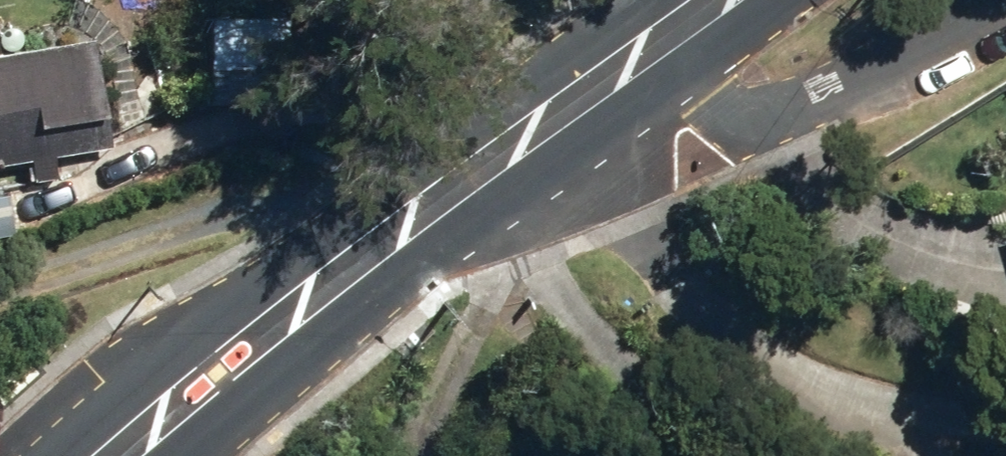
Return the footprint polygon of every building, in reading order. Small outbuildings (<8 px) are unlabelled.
[(26,161),(29,182),(49,179),(46,159),(101,151),(85,42),(0,56),(0,165),(26,161)] [(199,55),(200,107),(264,105),(264,54),(199,55)]
